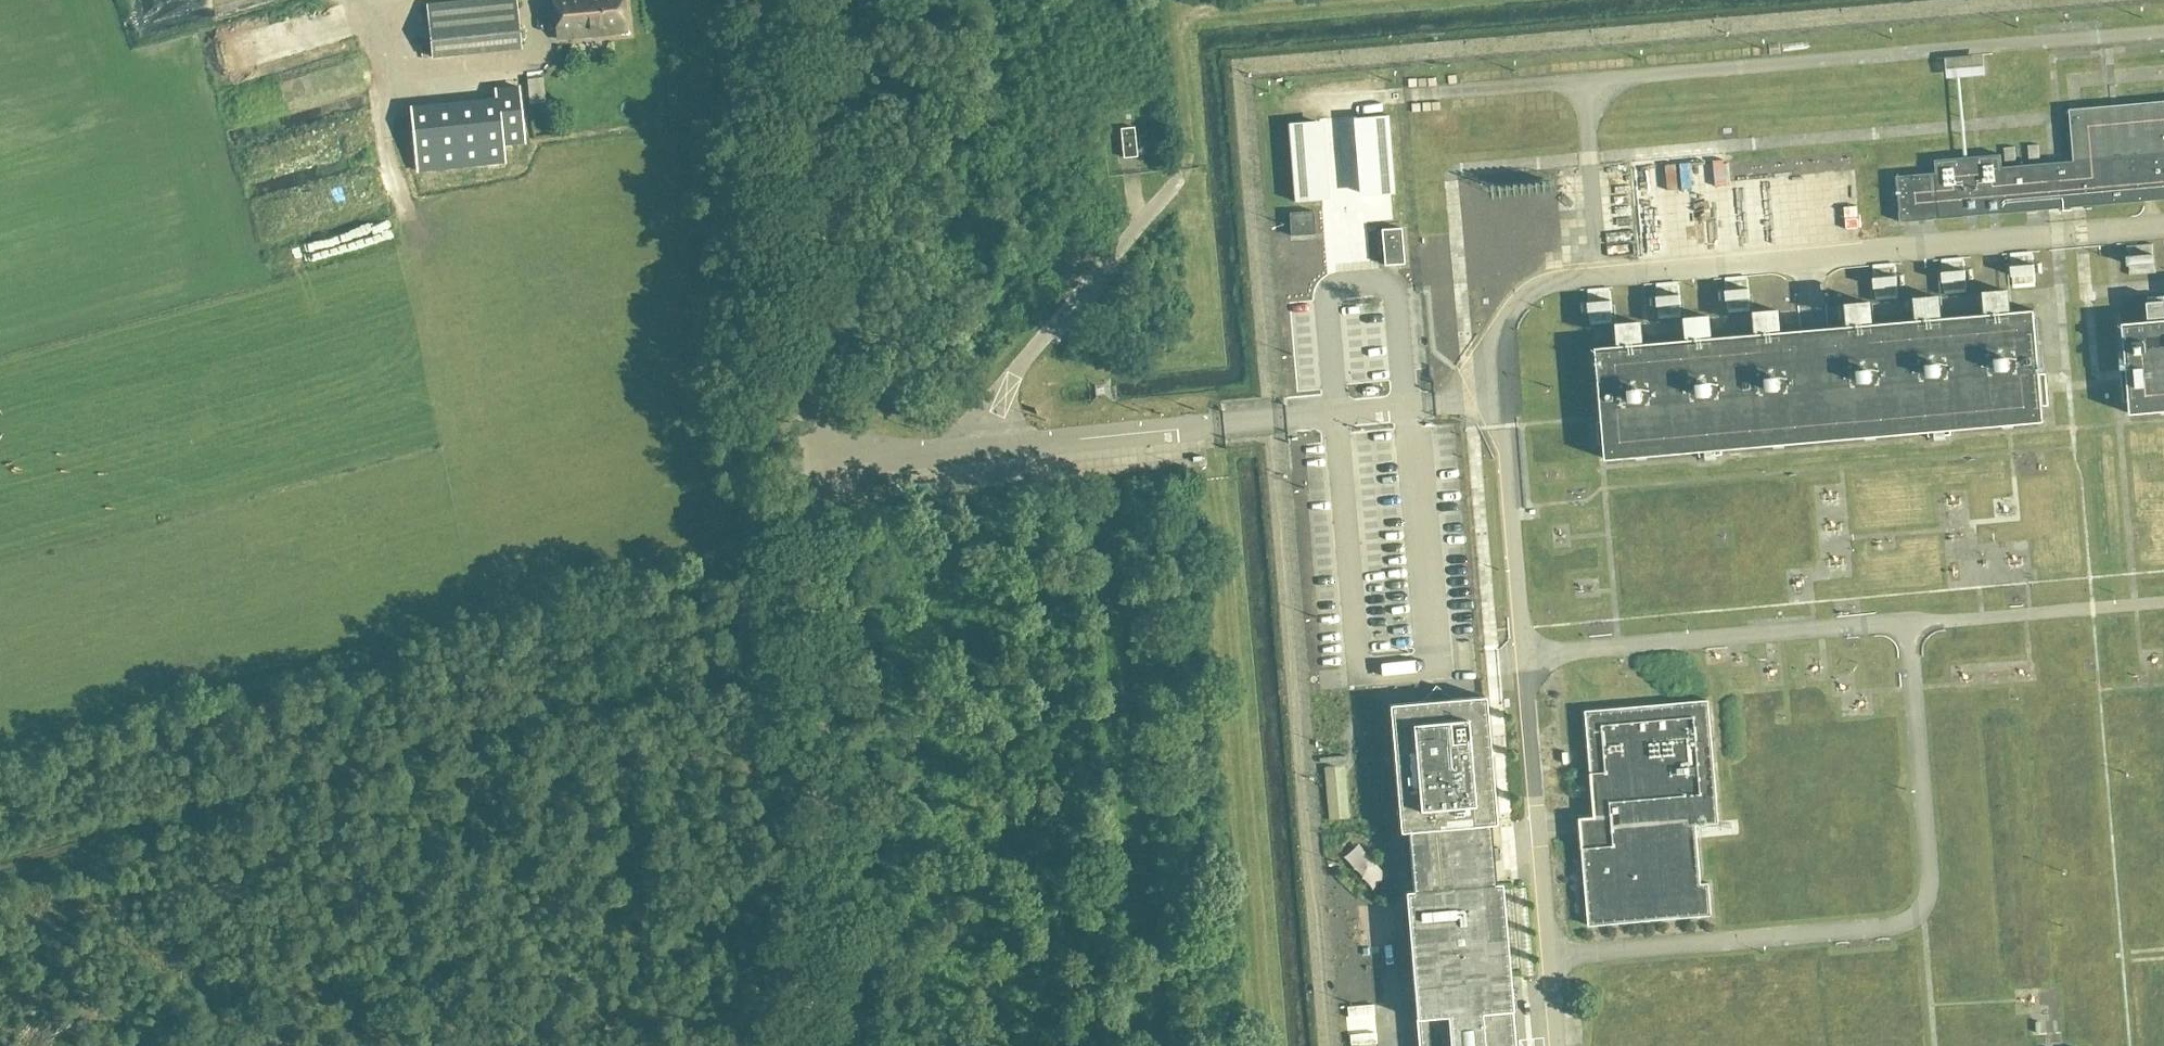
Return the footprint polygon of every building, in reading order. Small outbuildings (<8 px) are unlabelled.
[(498,51),(520,49),(515,0),(493,0),(498,51)] [(625,31),(622,0),(554,0),(558,38),(625,31)] [(1984,54),(1945,57),(1947,77),(1985,74),(1984,54)] [(499,113),(502,146),(524,144),(519,89),(497,91),(499,113)] [(1900,221),(2163,198),(2163,100),(2070,108),(2073,160),(2003,165),(2001,154),(1935,159),(1936,172),(1896,175),(1900,221)] [(1121,129),(1124,159),(1138,157),(1135,127),(1121,129)] [(1847,180),(1745,185),(1747,214),(1848,209),(1847,180)] [(1289,212),(1290,235),(1314,233),(1313,210),(1289,212)] [(1401,227),(1381,228),(1385,264),(1405,262),(1401,227)] [(1622,262),(1650,260),(1649,242),(1621,243),(1622,262)] [(2129,255),(2153,252),(2154,244),(2129,245),(2129,255)] [(2010,251),(2011,265),(2032,263),(2032,250),(2010,251)] [(2153,252),(2129,255),(2126,255),(2127,265),(2156,262),(2156,252),(2153,252)] [(1943,271),(1965,269),(1964,256),(1941,258),(1943,271)] [(1873,263),(1874,276),(1895,274),(1895,262),(1873,263)] [(2013,275),(2034,273),(2035,273),(2034,263),(2032,263),(2011,265),(2011,276),(2013,275)] [(1942,281),(1944,281),(1965,279),(1966,279),(1965,269),(1943,271),(1942,271),(1942,281)] [(2035,286),(2034,273),(2013,275),(2013,287),(2035,286)] [(1876,287),(1897,285),(1898,285),(1897,274),(1895,274),(1874,276),(1873,277),(1874,287),(1876,287)] [(1725,277),(1725,290),(1748,287),(1747,275),(1725,277)] [(1966,291),(1965,279),(1944,281),(1944,293),(1966,291)] [(1657,295),(1679,293),(1679,281),(1656,283),(1657,295)] [(1897,297),(1897,285),(1876,287),(1876,299),(1897,297)] [(1588,288),(1588,302),(1610,299),(1610,287),(1588,288)] [(1750,287),(1748,287),(1725,290),(1726,300),(1728,300),(1750,298),(1751,298),(1750,287)] [(1983,289),(1985,313),(2011,310),(2010,287),(1983,289)] [(1679,293),(1657,295),(1656,296),(1657,306),(1659,306),(1680,304),(1681,304),(1680,293),(1679,293)] [(1914,295),(1916,319),(1942,316),(1941,293),(1914,295)] [(1751,310),(1750,298),(1728,300),(1728,312),(1751,310)] [(1588,302),(1589,311),(1612,310),(1613,310),(1612,299),(1610,299),(1588,302)] [(1845,301),(1848,325),(1874,322),(1872,299),(1845,301)] [(2163,318),(2163,300),(2147,301),(2148,319),(2163,318)] [(1680,304),(1659,306),(1659,318),(1681,316),(1680,304)] [(1754,309),(1756,333),(1782,330),(1780,307),(1754,309)] [(1645,342),(1618,344),(1595,346),(1606,459),(2045,420),(2035,308),(2011,310),(1985,313),(1942,316),(1916,319),(1874,322),(1848,325),(1782,330),(1756,333),(1714,336),(1687,338),(1645,342)] [(1612,322),(1612,310),(1589,311),(1590,325),(1612,322)] [(1684,316),(1687,338),(1714,336),(1711,313),(1684,316)] [(2148,319),(2121,321),(2129,413),(2163,410),(2163,318),(2148,319)] [(1617,321),(1618,344),(1645,342),(1643,319),(1617,321)] [(1375,371),(1375,382),(1392,383),(1393,372),(1375,371)] [(1276,484),(1282,608),(1288,608),(1290,645),(1308,644),(1300,483),(1276,484)] [(1487,694),(1389,704),(1400,832),(1406,831),(1411,890),(1404,891),(1418,1045),(1516,1045),(1502,882),(1495,883),(1490,824),(1496,823),(1487,694)] [(1594,815),(1580,817),(1588,925),(1712,915),(1710,882),(1701,883),(1697,825),(1719,823),(1708,699),(1585,710),(1594,815)] [(1382,1003),(1354,1007),(1359,1045),(1388,1045),(1382,1003)]
